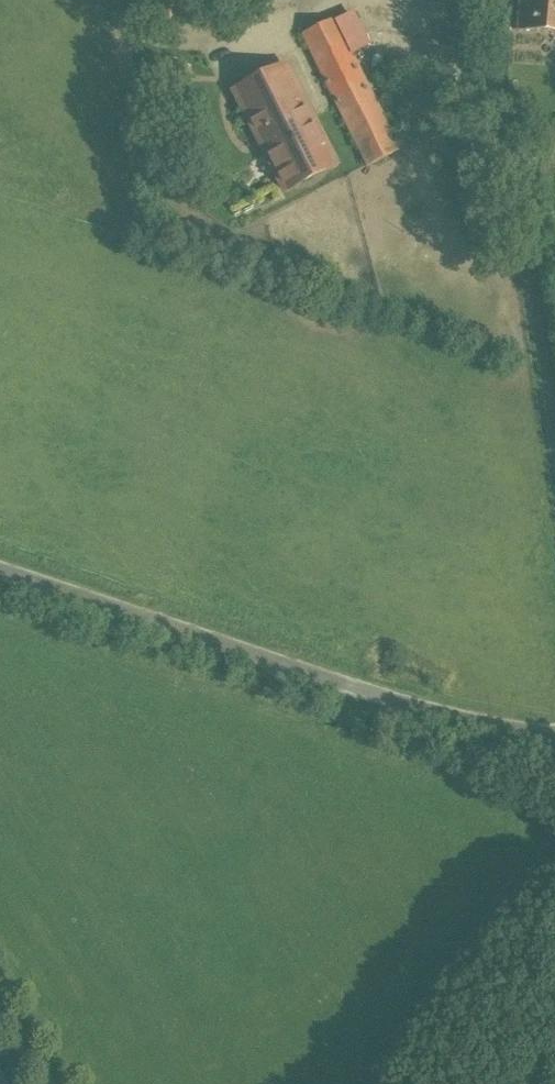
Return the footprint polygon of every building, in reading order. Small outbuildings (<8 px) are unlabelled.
[(514,33),(554,36),(554,0),(516,0),(514,33)] [(349,13),(293,43),(363,171),(399,151),(347,57),(367,46),(349,13)] [(282,61),(222,90),(272,195),(332,166),(282,61)]
